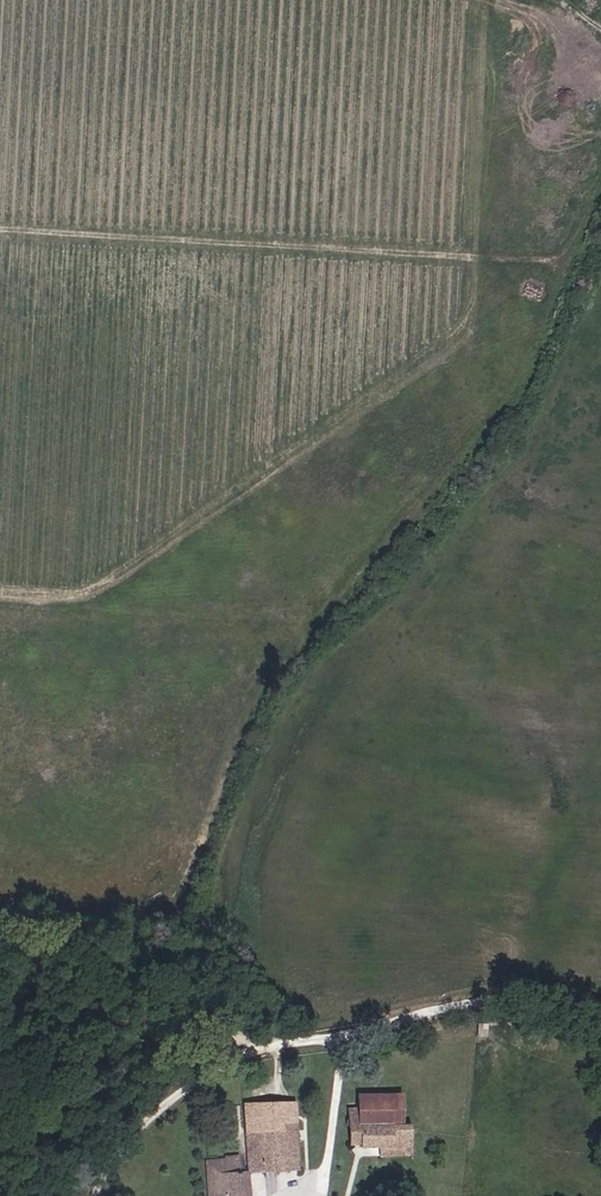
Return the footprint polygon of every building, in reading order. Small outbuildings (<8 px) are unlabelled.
[(240,1076),(243,1107),(262,1104),(258,1075),(240,1076)] [(358,1109),(358,1126),(401,1125),(401,1095),(358,1095),(358,1109)] [(281,1120),(294,1119),(292,1099),(278,1102),(281,1120)] [(281,1120),(278,1102),(262,1104),(243,1107),(249,1155),(251,1174),(300,1169),(294,1119),(281,1120)] [(406,1125),(401,1125),(358,1126),(358,1109),(345,1109),(345,1142),(358,1143),(358,1146),(375,1146),(407,1145),(406,1125)] [(407,1155),(407,1145),(375,1146),(376,1156),(407,1155)] [(225,1160),(226,1167),(214,1168),(217,1195),(251,1195),(247,1171),(243,1172),(241,1156),(226,1157),(225,1160)] [(225,1160),(207,1163),(210,1195),(217,1195),(214,1168),(226,1167),(225,1160)]
